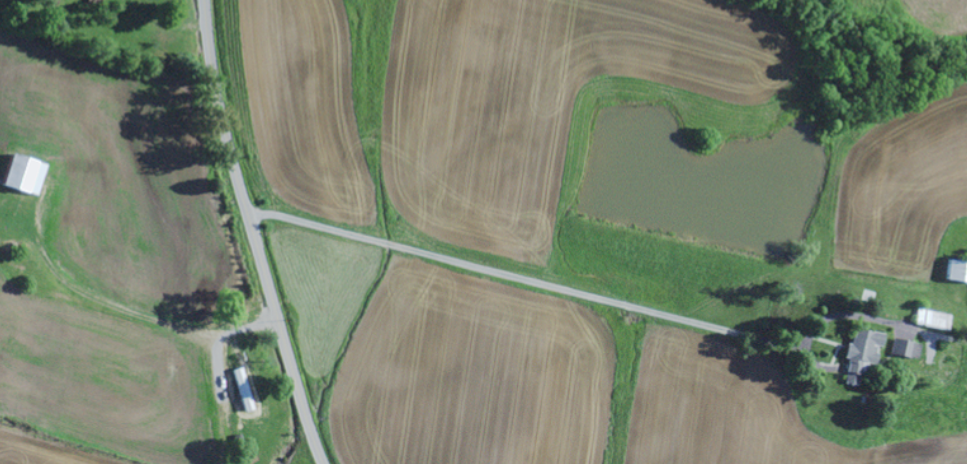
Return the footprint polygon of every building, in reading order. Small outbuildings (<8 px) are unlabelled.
[(35,196),(43,164),(6,155),(0,182),(0,188),(35,196)] [(948,260),(945,280),(966,283),(966,263),(948,260)] [(916,327),(948,330),(950,314),(917,311),(916,327)] [(883,335),(855,330),(852,346),(846,345),(844,358),(849,359),(844,384),(857,386),(860,372),(865,373),(867,364),(875,365),(878,347),(881,347),(883,335)] [(920,344),(892,340),(890,356),(918,359),(920,344)]
